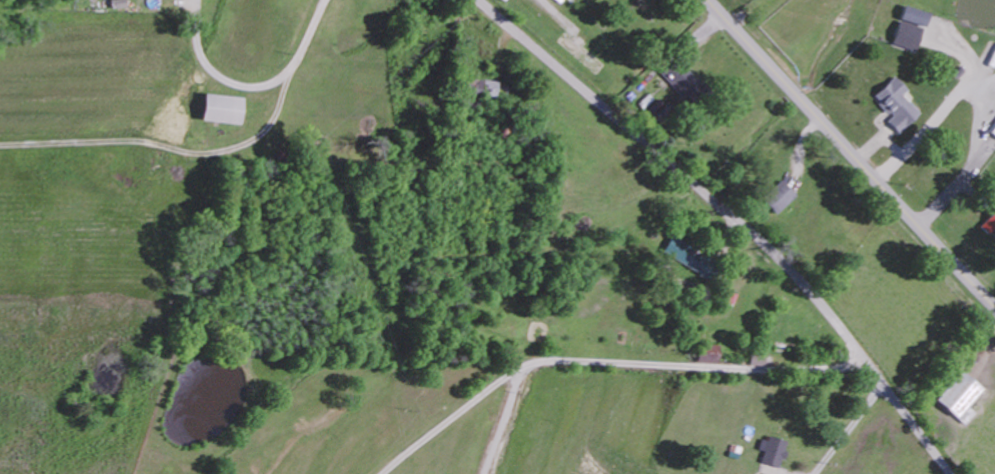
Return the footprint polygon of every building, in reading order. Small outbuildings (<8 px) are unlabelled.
[(890,44),(915,51),(921,27),(897,20),(890,44)] [(660,72),(682,97),(697,83),(675,59),(660,72)] [(901,95),(906,90),(891,76),(871,97),(891,116),(885,122),(897,133),(918,111),(901,95)] [(465,94),(498,97),(499,81),(482,80),(481,89),(465,88),(465,94)] [(197,121),(236,123),(238,96),(199,94),(197,121)] [(776,215),(796,196),(781,180),(761,198),(776,215)] [(662,252),(700,274),(709,258),(671,236),(662,252)] [(696,362),(717,363),(717,345),(697,345),(696,362)] [(963,426),(975,413),(966,405),(980,390),(959,371),(934,399),(963,426)] [(779,468),(787,442),(768,436),(760,462),(779,468)]
